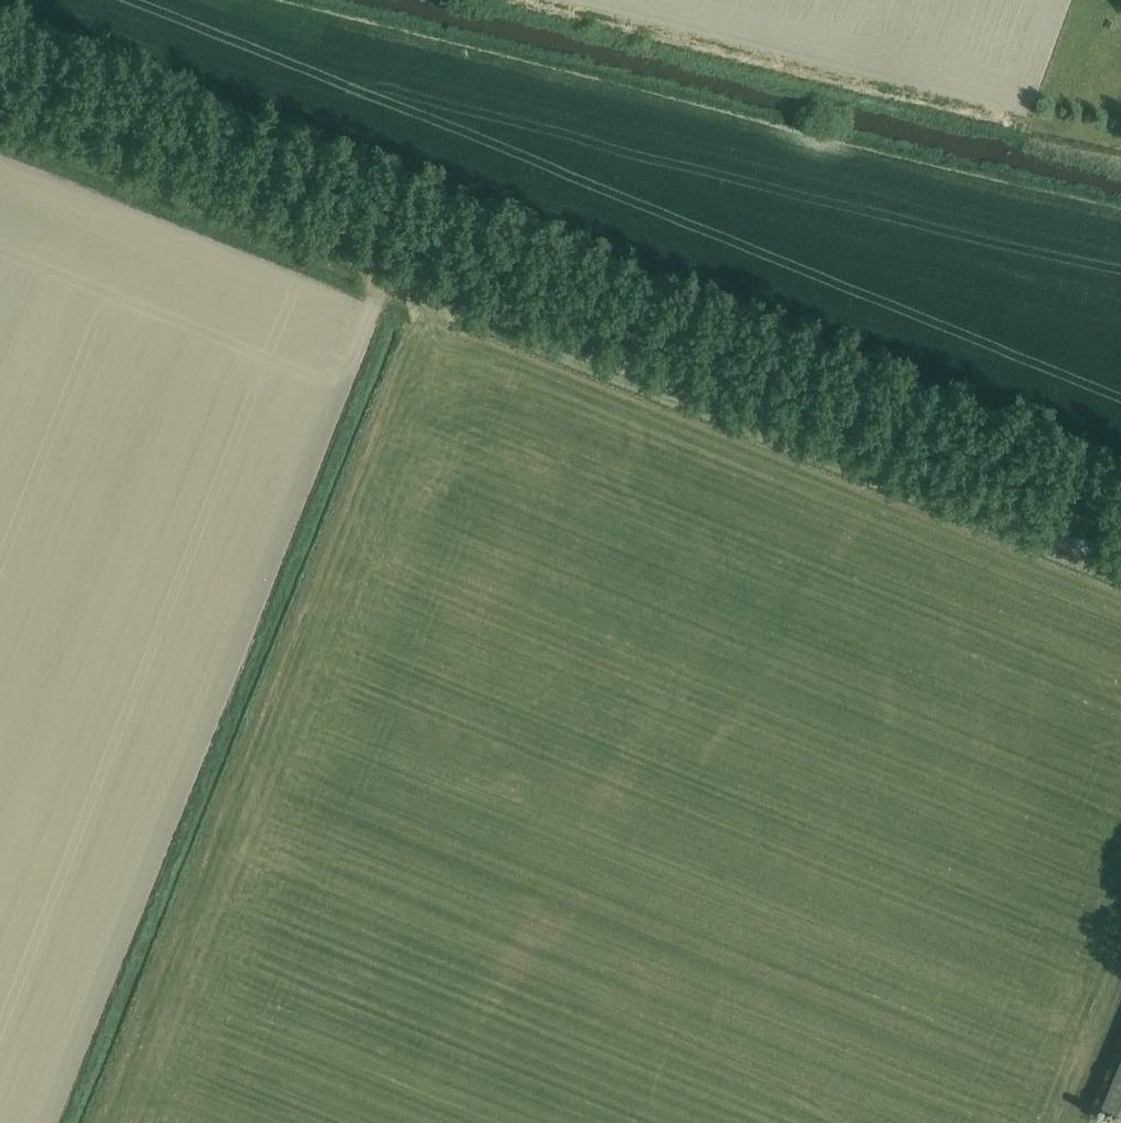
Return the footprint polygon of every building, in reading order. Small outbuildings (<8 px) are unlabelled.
[(1120,1116),(1120,1061),(1102,1108),(1120,1116)]
